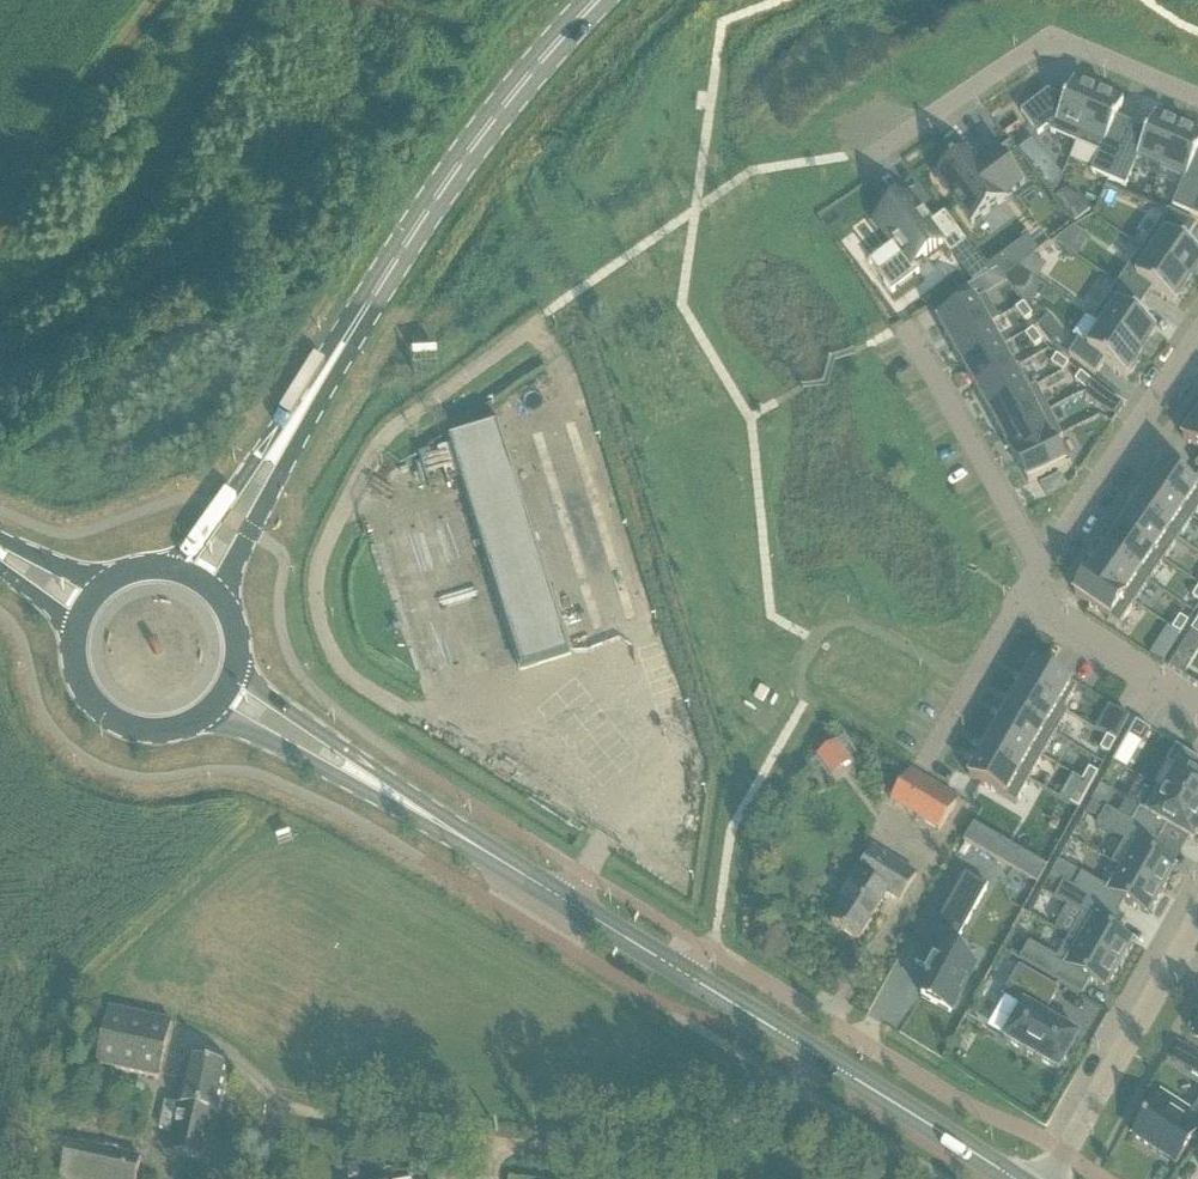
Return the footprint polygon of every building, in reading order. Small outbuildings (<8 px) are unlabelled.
[(1048,95),(1021,116),(1038,139),(1048,132),(1052,136),(1076,147),(1084,130),(1097,98),(1099,94),(1074,84),(1066,103),(1048,95)] [(1084,130),(1076,147),(1100,157),(1092,175),(1109,183),(1111,178),(1132,128),(1117,121),(1124,105),(1099,94),(1097,98),(1084,130)] [(951,129),(972,148),(998,121),(977,102),(951,129)] [(1109,183),(1126,190),(1134,172),(1139,161),(1162,171),(1180,128),(1155,118),(1148,134),(1132,128),(1111,178),(1109,183)] [(1162,171),(1185,180),(1180,192),(1173,210),(1190,217),(1197,198),(1197,156),(1197,155),(1197,136),(1180,128),(1162,171)] [(1019,155),(1052,199),(1060,179),(1043,155),(1041,157),(1032,145),(1019,155)] [(970,153),(936,177),(972,228),(1005,203),(1004,202),(1025,187),(1000,152),(979,167),(970,153)] [(908,199),(877,223),(903,258),(878,277),(892,295),(917,276),(909,266),(941,243),(952,257),(967,246),(945,216),(929,227),(908,199)] [(1083,205),(1067,217),(1074,227),(1091,214),(1083,205)] [(1142,252),(1190,285),(1197,272),(1197,258),(1183,248),(1197,228),(1169,214),(1142,252)] [(1090,241),(1075,230),(1055,245),(1077,260),(1090,241)] [(1142,252),(1118,288),(1144,306),(1153,293),(1174,307),(1190,285),(1142,252)] [(998,273),(959,295),(967,310),(986,299),(1006,288),(998,273)] [(1118,288),(1093,324),(1098,327),(1099,326),(1141,355),(1156,333),(1135,319),(1144,306),(1118,288)] [(967,310),(938,326),(952,350),(989,328),(989,330),(1000,324),(986,299),(967,310)] [(1024,307),(1016,313),(1025,325),(1033,319),(1024,307)] [(1050,321),(1039,329),(1051,344),(1062,336),(1050,321)] [(1080,344),(1069,359),(1095,377),(1104,363),(1126,378),(1141,355),(1099,326),(1098,327),(1084,347),(1080,344)] [(989,328),(952,350),(964,372),(1002,351),(989,330),(989,328)] [(1033,333),(1026,339),(1035,351),(1042,345),(1033,333)] [(1002,351),(964,372),(977,395),(1014,373),(1002,351)] [(1052,366),(1051,367),(1063,375),(1069,367),(1057,359),(1052,366)] [(1014,373),(977,395),(990,417),(1032,393),(1031,392),(1019,370),(1014,373)] [(1077,381),(1075,383),(1087,392),(1091,387),(1093,384),(1081,375),(1077,381)] [(1032,393),(990,417),(1002,440),(1050,413),(1036,389),(1031,392),(1032,393)] [(1119,393),(1110,404),(1120,411),(1128,399),(1119,393)] [(1050,413),(1002,440),(1015,462),(1058,438),(1058,439),(1063,436),(1050,413)] [(1183,441),(1197,451),(1197,419),(1183,441)] [(498,426),(450,441),(522,670),(570,655),(498,426)] [(1058,438),(1015,462),(1028,486),(1071,462),(1058,439),(1058,438)] [(1148,488),(1193,519),(1197,512),(1197,490),(1193,486),(1164,466),(1148,488)] [(1061,474),(1040,485),(1047,497),(1067,485),(1061,474)] [(1148,488),(1134,510),(1179,540),(1193,519),(1148,488)] [(1134,510),(1119,531),(1164,562),(1179,540),(1134,510)] [(1119,531),(1104,552),(1149,583),(1164,562),(1119,531)] [(1104,552),(1090,574),(1135,604),(1149,583),(1104,552)] [(1090,574),(1075,596),(1119,627),(1135,604),(1090,574)] [(1180,618),(1173,630),(1181,635),(1189,623),(1180,618)] [(1192,632),(1179,652),(1193,661),(1197,653),(1197,636),(1192,632)] [(1172,650),(1158,642),(1150,654),(1164,663),(1172,650)] [(1075,664),(1067,680),(1097,695),(1105,679),(1075,664)] [(1035,665),(1021,688),(1063,713),(1064,712),(1077,689),(1035,665)] [(1021,688),(1008,711),(1055,738),(1069,714),(1064,712),(1063,713),(1021,688)] [(1008,711),(995,733),(1043,760),(1055,738),(1008,711)] [(1116,712),(1103,735),(1107,738),(1116,742),(1129,719),(1116,712)] [(1141,743),(1149,730),(1136,722),(1129,736),(1141,743)] [(995,733),(983,756),(1030,783),(1043,760),(995,733)] [(1107,738),(1101,750),(1109,755),(1116,742),(1107,738)] [(837,741),(816,757),(832,778),(853,762),(837,741)] [(1167,795),(1197,812),(1197,782),(1194,780),(1197,773),(1197,761),(1177,749),(1168,765),(1180,771),(1167,795)] [(983,756),(969,779),(1016,806),(1030,783),(983,756)] [(1090,770),(1083,783),(1091,788),(1098,775),(1090,770)] [(907,774),(890,802),(939,832),(956,804),(907,774)] [(1083,784),(1075,796),(1083,802),(1091,789),(1083,784)] [(1101,787),(1092,803),(1106,810),(1115,795),(1101,787)] [(1133,826),(1160,841),(1168,826),(1191,839),(1197,827),(1197,812),(1167,795),(1159,790),(1145,814),(1140,812),(1133,826)] [(1092,803),(1087,813),(1102,821),(1107,812),(1092,803)] [(1102,821),(1099,826),(1126,842),(1114,865),(1123,870),(1162,892),(1174,869),(1159,860),(1167,846),(1160,841),(1133,826),(1107,812),(1102,821)] [(973,827),(964,843),(988,857),(998,841),(973,827)] [(841,909),(832,925),(859,942),(878,911),(877,910),(888,894),(901,902),(918,874),(875,847),(873,851),(852,884),(839,904),(843,906),(841,909)] [(1023,855),(1013,872),(1038,886),(1047,869),(1023,855)] [(1064,886),(1074,891),(1082,877),(1069,870),(1061,884),(1064,886)] [(1082,877),(1074,891),(1116,916),(1124,901),(1149,915),(1162,892),(1123,870),(1110,892),(1082,877)] [(959,874),(909,963),(924,971),(919,979),(923,981),(916,994),(945,1010),(971,965),(946,951),(982,887),(959,874)] [(1064,886),(1056,901),(1083,916),(1071,939),(1120,967),(1133,944),(1116,935),(1124,921),(1116,916),(1074,891),(1064,886)] [(978,955),(996,963),(1009,937),(992,928),(978,955)] [(1030,946),(1021,961),(1081,995),(1090,980),(1107,990),(1120,967),(1071,939),(1058,961),(1030,946)] [(1058,992),(1020,970),(1005,997),(1006,998),(1023,1007),(1005,1040),(1004,1041),(1059,1073),(1080,1037),(1043,1017),(1058,992)] [(171,1022),(110,1009),(97,1066),(159,1080),(171,1022)] [(1189,1071),(1197,1076),(1197,1055),(1189,1071)] [(168,1154),(183,1158),(206,1163),(217,1115),(219,1116),(229,1071),(189,1061),(179,1106),(166,1103),(160,1129),(173,1132),(168,1154)] [(55,1066),(49,1078),(63,1085),(69,1074),(55,1066)] [(1131,1138),(1177,1168),(1197,1135),(1197,1104),(1192,1113),(1161,1092),(1131,1138)] [(65,1178),(137,1178),(141,1159),(68,1142),(60,1178),(65,1178)] [(248,1173),(227,1169),(225,1178),(247,1178),(248,1173)]
